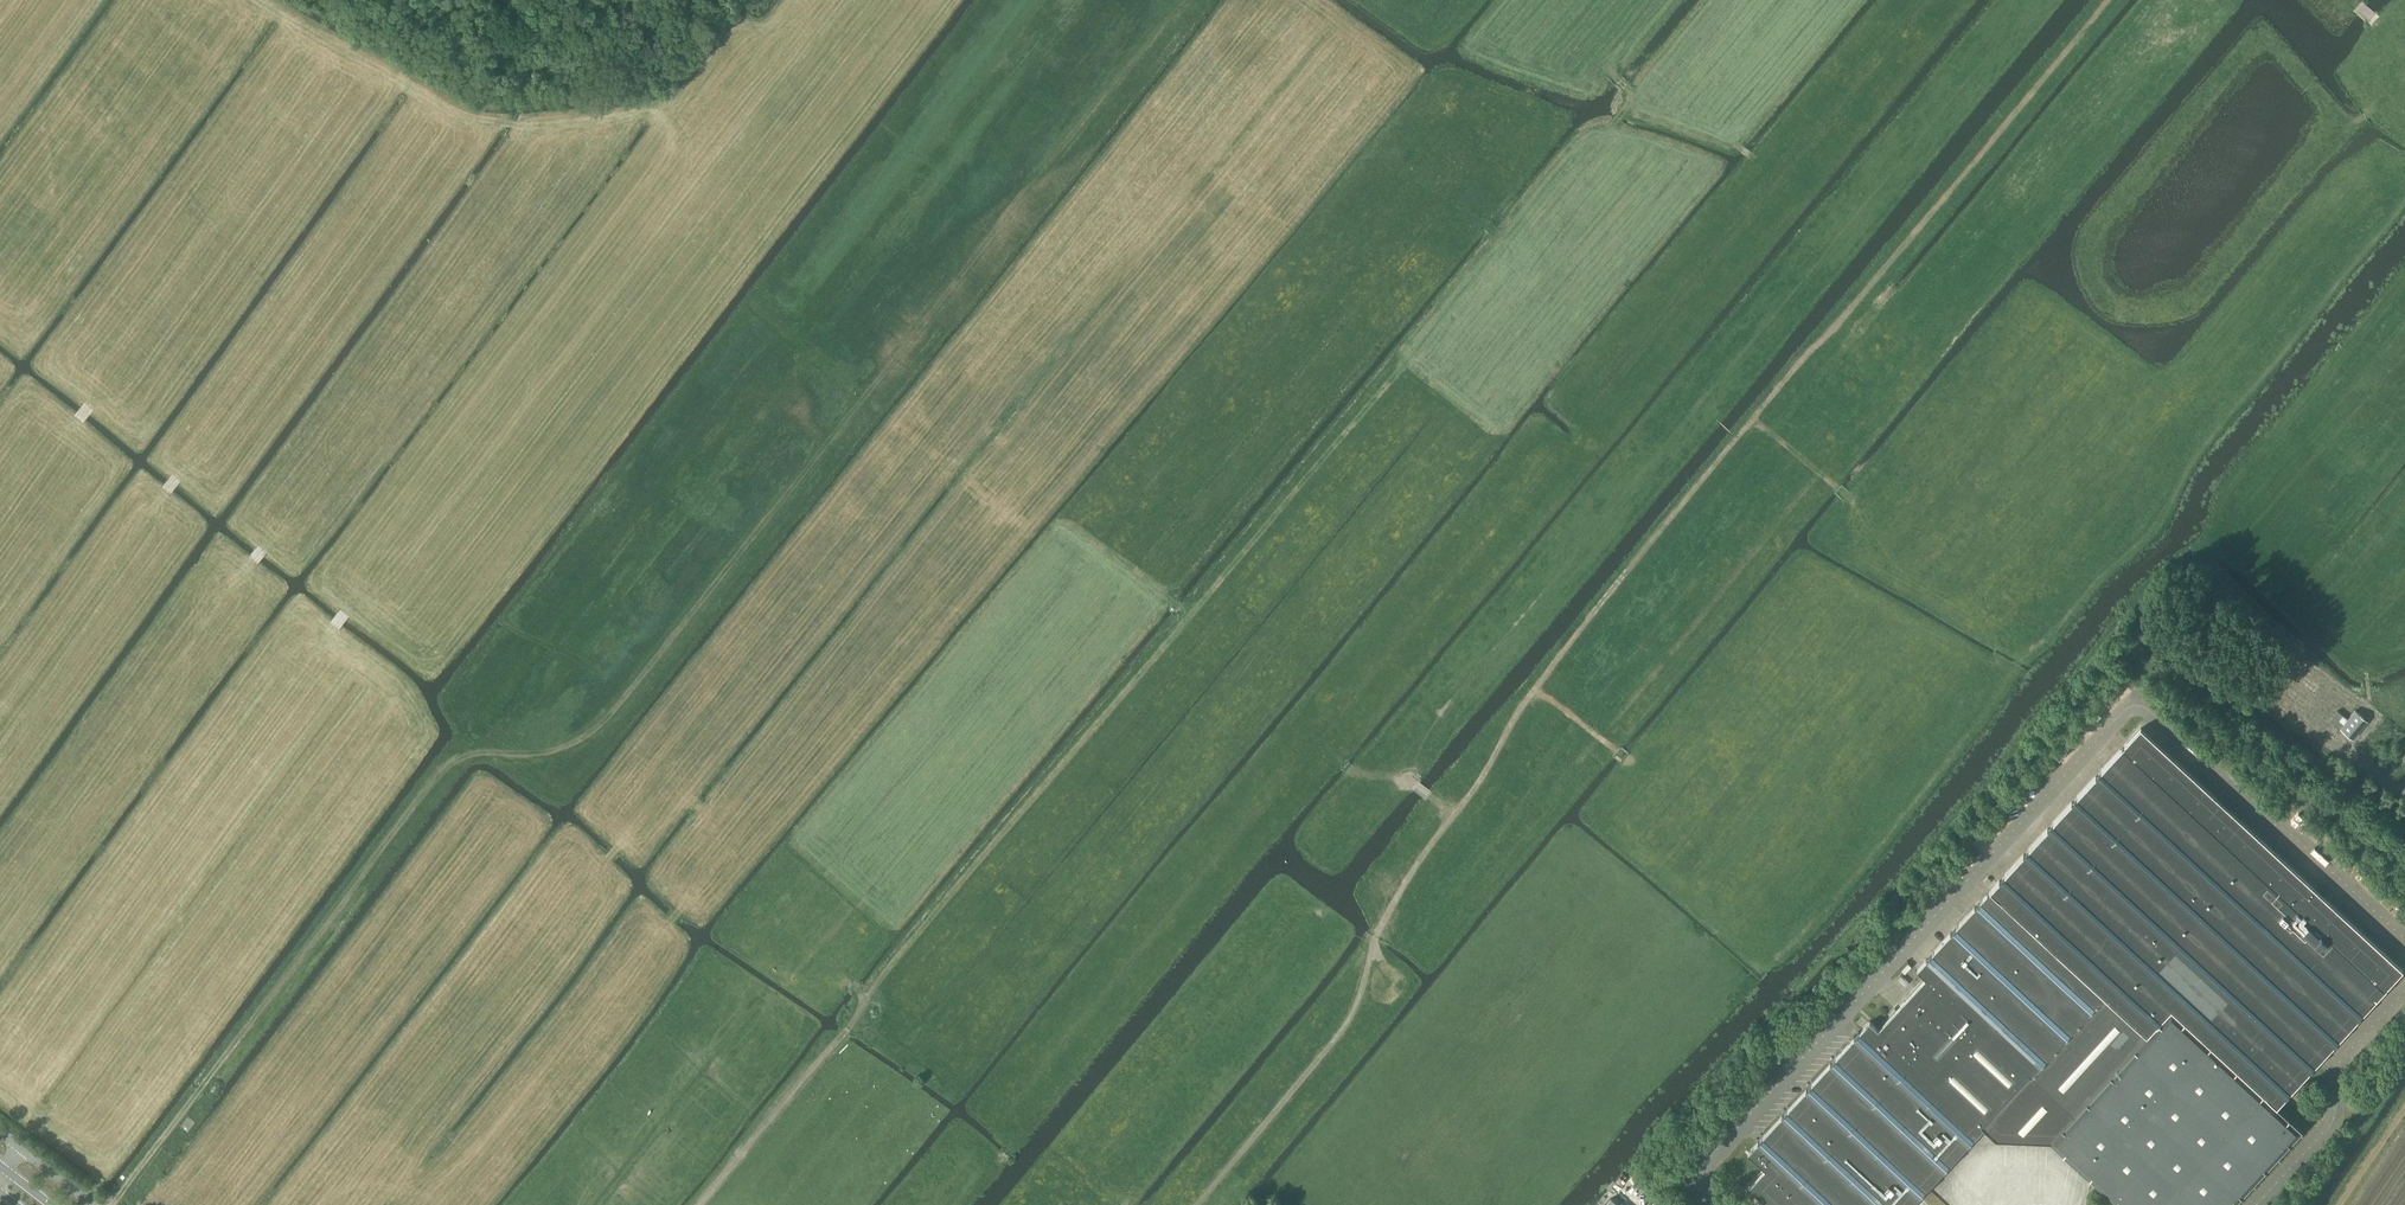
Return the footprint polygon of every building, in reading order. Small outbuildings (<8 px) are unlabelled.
[(2353,739),(2368,721),(2355,710),(2347,719),(2337,710),(2329,719),(2353,739)] [(1896,1010),(1878,1029),(1870,1021),(1748,1152),(1766,1168),(1750,1186),(1771,1204),(1911,1204),(1984,1126),(1996,1138),(2050,1140),(2072,1159),(2121,1204),(2233,1204),(2302,1130),(2276,1106),(2403,969),(2324,896),(2321,899),(2313,892),(2316,889),(2228,808),(2225,810),(2218,803),(2220,800),(2141,727),(1917,969),(1926,977),(1896,1010)] [(2284,770),(2278,777),(2283,782),(2290,774),(2284,770)] [(2295,792),(2296,791),(2301,785),(2296,780),(2289,787),(2295,792)]
